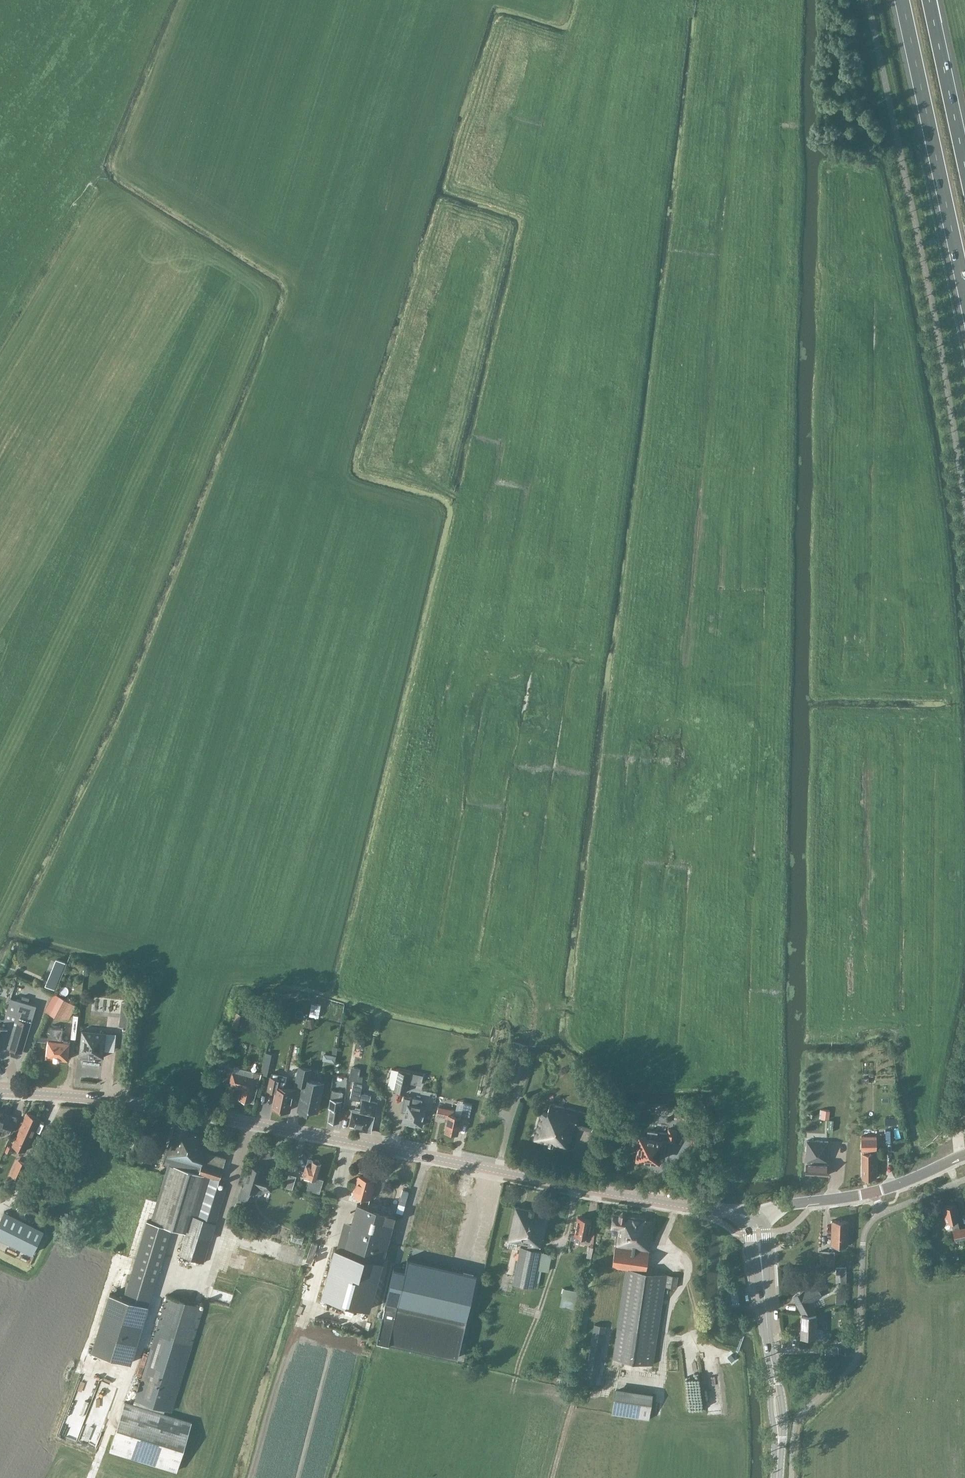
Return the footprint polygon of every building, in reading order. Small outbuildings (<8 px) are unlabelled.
[(57,959),(46,985),(55,988),(65,963),(57,959)] [(76,1006),(54,994),(45,1011),(60,1019),(69,1018),(70,1018),(76,1006)] [(11,997),(4,1019),(10,1021),(2,1046),(14,1049),(13,1050),(20,1052),(21,1051),(23,1052),(37,1005),(28,1002),(29,998),(23,996),(21,1000),(11,997)] [(320,1010),(322,999),(314,997),(312,1009),(320,1010)] [(244,1015),(236,1013),(232,1027),(240,1029),(244,1015)] [(4,1020),(0,1019),(0,1050),(1,1050),(2,1046),(9,1022),(4,1020)] [(50,1027),(48,1038),(36,1036),(35,1041),(48,1042),(46,1057),(61,1058),(69,1059),(70,1044),(81,1045),(83,1030),(50,1027)] [(107,1033),(83,1030),(81,1045),(80,1055),(81,1055),(81,1054),(103,1057),(104,1057),(107,1033)] [(486,1051),(500,1054),(502,1045),(488,1042),(486,1051)] [(332,1058),(335,1050),(326,1047),(323,1055),(332,1058)] [(234,1067),(232,1072),(229,1085),(241,1089),(239,1098),(254,1102),(261,1074),(254,1072),(234,1067)] [(303,1085),(301,1097),(297,1111),(309,1113),(309,1110),(319,1112),(325,1083),(310,1080),(312,1070),(300,1067),(296,1084),(303,1085)] [(359,1069),(350,1067),(348,1080),(361,1082),(362,1077),(358,1076),(359,1069)] [(387,1087),(395,1089),(407,1092),(411,1072),(391,1068),(387,1087)] [(229,1071),(220,1069),(219,1073),(222,1074),(219,1084),(226,1085),(229,1071)] [(271,1073),(271,1076),(267,1090),(276,1091),(272,1107),(289,1111),(294,1088),(284,1086),(286,1076),(271,1073)] [(371,1132),(372,1129),(377,1102),(373,1101),(373,1099),(370,1098),(371,1095),(361,1093),(362,1085),(353,1083),(350,1098),(361,1100),(360,1109),(352,1108),(349,1125),(358,1127),(358,1129),(371,1132)] [(342,1100),(343,1092),(331,1090),(330,1098),(329,1098),(328,1108),(330,1108),(328,1120),(339,1122),(342,1100)] [(405,1112),(402,1122),(422,1126),(426,1106),(421,1105),(422,1099),(404,1095),(400,1111),(405,1112)] [(464,1102),(461,1114),(469,1116),(472,1104),(464,1102)] [(595,1118),(550,1105),(548,1112),(541,1111),(532,1140),(568,1150),(575,1127),(591,1131),(595,1118)] [(438,1106),(436,1116),(447,1118),(445,1130),(457,1133),(461,1115),(455,1114),(456,1110),(438,1106)] [(899,1117),(899,1108),(889,1108),(889,1118),(899,1117)] [(822,1109),(821,1118),(829,1119),(830,1110),(822,1109)] [(686,1119),(686,1113),(687,1110),(681,1110),(681,1113),(675,1112),(675,1118),(686,1119)] [(12,1134),(17,1118),(0,1112),(0,1129),(12,1134)] [(27,1112),(15,1140),(12,1145),(25,1151),(40,1119),(27,1112)] [(128,1363),(148,1305),(171,1227),(186,1232),(179,1255),(203,1263),(226,1188),(218,1185),(226,1158),(203,1151),(207,1134),(188,1129),(189,1124),(175,1120),(162,1163),(164,1165),(169,1166),(152,1221),(147,1219),(124,1295),(110,1291),(89,1350),(128,1363)] [(633,1137),(631,1146),(637,1147),(636,1158),(659,1161),(659,1156),(665,1156),(666,1141),(675,1142),(682,1143),(683,1131),(677,1130),(677,1129),(668,1128),(667,1133),(647,1130),(646,1135),(638,1134),(637,1138),(633,1137)] [(877,1135),(861,1135),(861,1150),(877,1150),(877,1135)] [(812,1163),(806,1163),(806,1173),(829,1175),(830,1164),(815,1163),(815,1161),(828,1162),(828,1151),(826,1151),(827,1141),(806,1141),(806,1152),(804,1152),(804,1161),(812,1161),(812,1163)] [(862,1177),(876,1177),(876,1152),(862,1153),(862,1177)] [(324,1179),(317,1177),(321,1162),(313,1159),(311,1165),(307,1164),(304,1174),(311,1176),(308,1188),(320,1191),(324,1179)] [(25,1164),(19,1161),(13,1174),(19,1177),(25,1164)] [(271,1192),(275,1178),(262,1174),(263,1169),(250,1165),(242,1188),(239,1199),(247,1202),(252,1191),(261,1194),(262,1190),(271,1192)] [(289,1174),(286,1186),(292,1188),(296,1176),(289,1174)] [(383,1261),(396,1214),(367,1206),(370,1197),(372,1191),(370,1191),(373,1179),(359,1175),(354,1193),(362,1195),(360,1204),(357,1203),(344,1251),(383,1261)] [(403,1183),(398,1207),(404,1209),(410,1185),(403,1183)] [(492,1196),(487,1198),(492,1208),(497,1206),(492,1196)] [(959,1220),(956,1203),(942,1206),(946,1222),(951,1221),(953,1229),(952,1229),(955,1240),(964,1238),(964,1226),(959,1228),(958,1220),(959,1220)] [(528,1244),(527,1248),(520,1246),(513,1283),(538,1288),(541,1270),(548,1271),(551,1254),(541,1251),(542,1250),(535,1249),(535,1246),(540,1247),(542,1238),(544,1238),(549,1212),(515,1206),(507,1239),(528,1244)] [(5,1209),(0,1220),(0,1236),(33,1253),(45,1229),(5,1209)] [(625,1268),(617,1328),(612,1359),(653,1364),(657,1334),(666,1274),(647,1271),(653,1221),(645,1221),(645,1218),(625,1216),(625,1215),(622,1212),(622,1211),(622,1212),(619,1214),(619,1215),(613,1214),(611,1228),(618,1229),(615,1247),(612,1267),(625,1268)] [(576,1235),(575,1241),(586,1243),(586,1237),(588,1237),(592,1219),(577,1216),(573,1234),(576,1235)] [(848,1221),(831,1220),(830,1246),(848,1246),(848,1221)] [(230,1225),(227,1246),(239,1248),(239,1246),(298,1255),(302,1230),(294,1229),(294,1234),(230,1225)] [(383,1261),(344,1251),(335,1248),(322,1297),(369,1310),(383,1261)] [(834,1252),(820,1251),(819,1265),(833,1266),(834,1252)] [(458,1358),(477,1274),(407,1257),(405,1268),(388,1342),(458,1358)] [(388,1342),(405,1268),(394,1266),(377,1339),(378,1339),(379,1335),(389,1337),(388,1341),(388,1342)] [(679,1275),(668,1273),(666,1285),(678,1286),(679,1275)] [(801,1313),(816,1314),(810,1302),(821,1296),(815,1284),(806,1289),(805,1287),(807,1281),(804,1277),(799,1275),(794,1278),(793,1282),(796,1288),(800,1289),(801,1291),(792,1296),(801,1313)] [(576,1300),(579,1284),(564,1282),(562,1298),(576,1300)] [(727,1284),(730,1305),(739,1304),(736,1283),(727,1284)] [(203,1307),(167,1295),(135,1400),(151,1405),(149,1410),(130,1404),(115,1453),(177,1471),(192,1423),(163,1414),(165,1409),(172,1411),(203,1307)] [(816,1326),(816,1314),(801,1313),(800,1336),(815,1337),(815,1336),(821,1336),(823,1334),(823,1328),(822,1326),(816,1326)] [(615,1391),(612,1413),(649,1419),(653,1397),(615,1391)]
